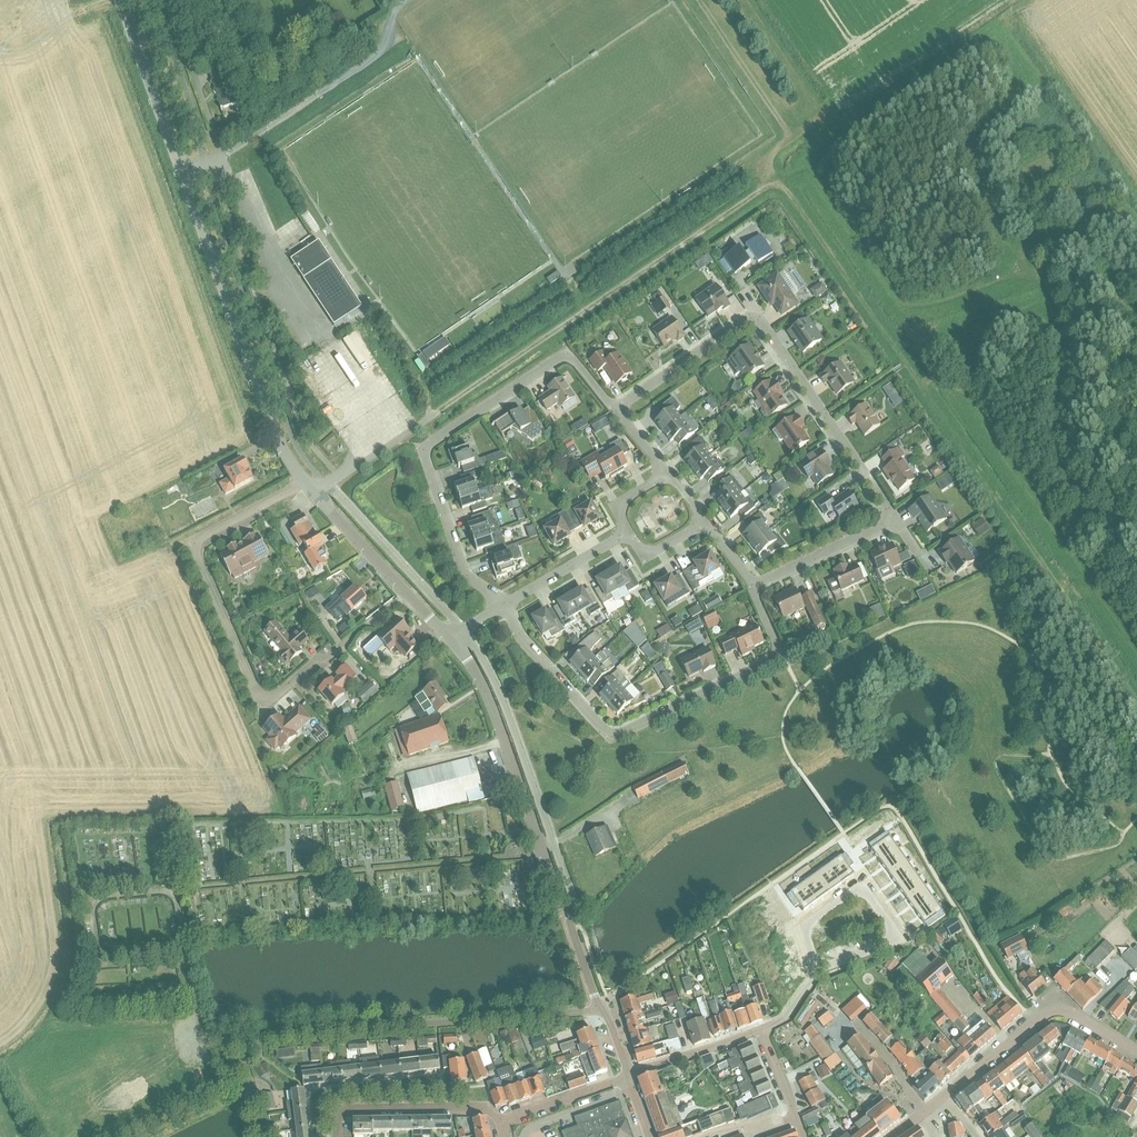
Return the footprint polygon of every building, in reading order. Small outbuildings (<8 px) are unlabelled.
[(226,69),(224,70),(221,62),(209,67),(211,74),(210,74),(213,81),(222,108),(238,103),(226,69)] [(224,123),(218,126),(220,132),(226,130),(224,123)] [(739,246),(723,257),(735,274),(750,263),(749,261),(754,258),(758,263),(773,253),(760,235),(745,245),(749,250),(744,254),(739,246)] [(319,242),(291,260),(334,325),(362,306),(319,242)] [(709,253),(703,257),(708,265),(714,261),(709,253)] [(771,299),(781,315),(797,304),(777,274),(759,287),(768,301),(771,299)] [(810,291),(816,300),(827,292),(821,284),(810,291)] [(696,299),(708,317),(716,311),(717,312),(722,309),(723,310),(730,305),(716,285),(696,299)] [(653,295),(657,300),(665,294),(661,288),(653,295)] [(829,297),(822,301),(827,308),(833,303),(836,301),(832,295),(829,297)] [(670,307),(663,297),(657,302),(663,311),(670,307)] [(653,331),(664,346),(676,338),(678,341),(685,337),(682,333),(672,318),(653,331)] [(807,319),(789,331),(803,353),(821,340),(807,319)] [(445,339),(423,353),(423,354),(428,360),(450,346),(445,339)] [(732,359),(726,363),(735,376),(741,372),(745,378),(763,366),(758,358),(759,358),(756,353),(755,354),(749,345),(731,357),(732,359)] [(604,367),(616,383),(621,380),(622,381),(625,380),(627,378),(627,376),(631,373),(626,366),(627,364),(624,359),(622,359),(618,354),(610,359),(606,359),(602,352),(590,360),(598,371),(604,367)] [(422,354),(418,357),(425,368),(430,366),(422,354)] [(825,358),(817,362),(821,368),(828,363),(825,358)] [(828,381),(837,394),(852,384),(846,376),(848,375),(840,362),(823,374),(819,377),(824,384),(828,381)] [(539,399),(547,410),(558,403),(560,407),(575,397),(562,378),(549,387),(551,391),(539,399)] [(770,416),(786,405),(781,397),(783,395),(773,380),(771,382),(770,381),(754,393),(764,407),(761,409),(761,412),(764,417),(768,418),(770,416)] [(735,382),(731,391),(738,394),(742,386),(735,382)] [(891,383),(883,388),(889,398),(897,393),(891,383)] [(710,396),(704,400),(708,405),(714,401),(710,396)] [(663,431),(680,417),(676,412),(680,407),(672,397),(659,407),(664,414),(655,421),(663,431)] [(731,401),(724,406),(727,410),(734,405),(731,401)] [(866,404),(846,417),(852,425),(856,423),(864,436),(880,425),(866,404)] [(515,409),(489,427),(494,424),(505,440),(506,439),(502,434),(512,428),(532,440),(545,432),(529,407),(522,412),(521,409),(517,412),(515,409)] [(674,438),(679,444),(698,430),(685,413),(680,417),(663,431),(670,441),(674,438)] [(606,415),(600,419),(605,427),(611,423),(606,415)] [(773,431),(778,439),(779,440),(781,441),(783,440),(791,453),(809,441),(801,429),(804,427),(797,415),(793,418),(793,417),(775,429),(776,429),(773,431)] [(584,420),(577,424),(581,430),(588,426),(584,420)] [(607,426),(610,437),(618,434),(615,424),(607,426)] [(692,470),(710,456),(705,450),(708,446),(700,436),(689,445),(694,452),(684,460),(692,470)] [(613,451),(607,455),(617,474),(624,470),(623,468),(627,466),(622,456),(628,453),(620,439),(609,445),(613,451)] [(574,445),(571,440),(564,444),(567,449),(574,445)] [(893,451),(881,459),(887,467),(882,470),(888,479),(890,477),(899,491),(915,480),(900,459),(904,456),(898,448),(901,445),(898,440),(889,446),(893,451)] [(479,461),(476,453),(471,455),(469,446),(460,450),(459,448),(448,451),(452,463),(456,462),(458,468),(479,461)] [(817,485),(833,475),(824,461),(826,459),(820,450),(799,464),(808,478),(811,476),(817,485)] [(566,451),(558,456),(561,461),(569,456),(566,451)] [(488,465),(507,458),(502,452),(485,457),(488,465)] [(617,474),(607,455),(600,459),(597,452),(580,462),(590,480),(602,473),(605,478),(609,476),(611,478),(617,474)] [(708,482),(725,468),(719,460),(714,461),(710,456),(692,470),(700,480),(704,477),(708,482)] [(754,456),(748,461),(751,466),(758,461),(754,456)] [(225,494),(253,479),(247,468),(248,466),(246,461),(243,462),(242,461),(224,471),(229,480),(220,485),(225,494)] [(942,474),(938,467),(930,472),(935,479),(942,474)] [(550,470),(544,474),(548,481),(554,477),(550,470)] [(780,471),(772,476),(777,483),(784,478),(780,471)] [(463,483),(454,486),(458,497),(477,491),(473,479),(477,478),(475,472),(460,477),(463,483)] [(767,474),(762,478),(766,483),(771,479),(767,474)] [(744,491),(732,476),(714,489),(718,495),(715,498),(723,508),(740,494),(744,491)] [(488,487),(477,491),(458,497),(462,509),(471,506),(473,512),(487,507),(484,499),(492,496),(488,487)] [(817,503),(824,515),(831,510),(835,511),(840,518),(856,507),(858,510),(855,505),(856,502),(848,491),(832,502),(828,495),(817,503)] [(740,494),(723,508),(730,518),(740,510),(744,516),(755,507),(749,498),(744,499),(740,494)] [(938,509),(929,495),(909,509),(915,518),(918,517),(928,531),(945,520),(944,517),(944,515),(940,509),(938,509)] [(518,507),(516,502),(508,504),(509,510),(518,507)] [(565,511),(575,530),(583,525),(584,528),(591,524),(593,525),(596,526),(598,524),(599,522),(599,519),(600,518),(591,503),(582,508),(579,503),(565,511)] [(802,507),(796,511),(800,517),(806,512),(802,507)] [(473,538),(500,529),(497,521),(494,523),(490,511),(471,518),(473,524),(468,526),(471,535),(472,535),(473,538)] [(575,530),(565,511),(550,519),(553,525),(545,530),(554,545),(555,545),(557,547),(560,547),(562,545),(563,543),(563,540),(570,536),(569,534),(575,530)] [(751,544),(768,530),(764,525),(767,521),(760,513),(749,521),(753,527),(743,534),(751,544)] [(292,522),(295,528),(308,521),(304,515),(292,522)] [(983,520),(971,527),(975,533),(981,529),(985,535),(990,531),(983,520)] [(295,528),(291,530),(300,546),(303,544),(316,536),(308,521),(295,528)] [(531,534),(538,532),(535,522),(528,524),(531,534)] [(500,529),(473,538),(474,541),(473,542),(477,551),(484,548),(486,555),(498,551),(506,548),(500,529)] [(773,536),(768,530),(751,544),(759,554),(769,547),(773,552),(786,546),(777,535),(773,536)] [(254,563),(268,555),(258,536),(257,536),(256,534),(243,541),(244,544),(237,548),(235,545),(227,550),(229,552),(220,557),(230,576),(232,575),(234,579),(256,567),(254,563)] [(316,536),(303,544),(308,552),(304,554),(305,555),(314,572),(324,566),(320,559),(326,556),(326,554),(324,551),(322,550),(320,546),(323,544),(317,535),(316,536)] [(974,562),(958,539),(941,550),(941,551),(938,553),(945,564),(948,562),(956,574),(967,567),(969,567),(971,566),(972,563),(974,562)] [(506,548),(498,551),(500,557),(494,559),(496,565),(493,566),(492,566),(496,578),(507,575),(507,573),(515,570),(513,562),(522,558),(517,544),(506,548)] [(879,550),(871,554),(872,557),(871,558),(872,562),(874,562),(877,568),(882,580),(893,575),(890,569),(901,564),(892,544),(884,548),(883,547),(879,550)] [(995,550),(995,554),(997,557),(1000,558),(1003,555),(1004,552),(1002,549),(998,548),(995,550)] [(693,591),(699,588),(713,579),(710,574),(719,569),(710,553),(709,554),(707,552),(704,552),(702,553),(700,556),(701,559),(698,560),(699,563),(682,573),(693,591)] [(836,579),(827,583),(833,594),(841,590),(841,591),(863,581),(856,564),(848,568),(846,565),(834,570),(835,574),(834,574),(836,579)] [(913,564),(906,568),(911,577),(918,574),(913,564)] [(620,567),(608,573),(622,598),(629,594),(628,592),(639,586),(629,570),(624,573),(620,567)] [(622,598),(608,573),(596,580),(600,587),(594,590),(603,604),(613,598),(616,602),(622,598)] [(656,585),(655,586),(664,602),(667,607),(676,602),(690,593),(679,575),(668,581),(667,579),(664,581),(663,579),(661,579),(660,579),(658,579),(657,580),(656,581),(655,582),(655,584),(656,585)] [(918,589),(922,597),(936,592),(933,583),(918,589)] [(347,594),(344,591),(324,608),(329,614),(338,607),(345,616),(351,611),(365,599),(355,587),(347,594)] [(601,609),(591,592),(588,587),(582,591),(581,589),(570,596),(579,612),(586,608),(590,615),(601,609)] [(806,606),(816,628),(817,627),(823,624),(824,624),(810,594),(802,597),(802,598),(800,599),(795,588),(774,598),(777,605),(776,605),(776,607),(778,611),(779,611),(780,611),(783,617),(804,608),(804,607),(806,606)] [(314,589),(306,593),(310,600),(318,596),(314,589)] [(647,591),(641,595),(646,603),(652,599),(647,591)] [(579,612),(570,596),(558,603),(559,604),(553,608),(564,627),(575,621),(573,616),(579,612)] [(712,598),(703,604),(707,612),(716,606),(712,598)] [(880,604),(867,610),(873,622),(885,617),(880,604)] [(699,606),(689,612),(692,617),(702,612),(699,606)] [(532,618),(543,635),(548,632),(552,638),(564,630),(557,619),(552,622),(545,610),(532,618)] [(714,611),(702,617),(705,624),(708,630),(720,625),(717,618),(714,611)] [(397,618),(377,637),(390,651),(396,645),(406,656),(416,646),(406,635),(410,632),(397,618)] [(699,618),(692,623),(696,630),(703,626),(699,618)] [(343,631),(351,626),(347,620),(339,626),(343,631)] [(283,652),(278,656),(285,663),(289,660),(291,662),(301,653),(298,649),(308,640),(299,630),(289,639),(281,629),(282,628),(276,621),(264,631),(270,638),(283,652)] [(658,628),(662,635),(674,628),(670,621),(658,628)] [(742,656),(749,652),(748,649),(764,642),(755,624),(733,635),(733,634),(719,641),(725,654),(738,648),(742,656)] [(572,629),(566,633),(569,639),(575,636),(572,629)] [(569,662),(569,663),(578,673),(594,658),(589,652),(595,645),(601,639),(595,632),(588,637),(574,650),(578,655),(570,663),(569,662)] [(574,637),(569,639),(573,645),(579,642),(577,637),(574,637)] [(645,642),(638,648),(643,653),(650,647),(645,642)] [(714,664),(715,664),(707,648),(681,660),(689,677),(703,670),(703,672),(715,666),(714,664)] [(594,658),(578,673),(587,683),(588,682),(587,682),(589,680),(594,685),(614,667),(601,652),(594,658)] [(656,664),(659,672),(667,669),(664,661),(656,664)] [(332,705),(344,695),(339,689),(345,683),(346,685),(356,677),(346,666),(337,674),(339,677),(333,682),(331,679),(319,690),(332,705)] [(599,695),(599,696),(608,706),(631,685),(617,670),(597,688),(602,694),(600,696),(599,695)] [(666,673),(660,677),(667,690),(673,687),(666,673)] [(371,683),(358,695),(365,703),(378,692),(371,683)] [(423,691),(424,693),(416,698),(426,714),(434,709),(437,712),(447,706),(443,699),(445,697),(436,683),(423,691)] [(631,685),(608,706),(617,716),(617,715),(630,703),(634,707),(646,701),(631,685)] [(291,691),(299,701),(303,697),(295,688),(291,691)] [(294,733),(310,720),(299,707),(288,716),(289,717),(284,722),(279,716),(273,722),(273,721),(264,729),(271,737),(270,739),(269,743),(273,747),(277,747),(279,746),(281,748),(287,743),(296,736),(294,733)] [(408,756),(448,742),(439,715),(399,729),(408,756)] [(319,726),(314,731),(323,741),(329,737),(319,726)] [(352,727),(343,731),(349,745),(357,741),(352,727)] [(417,812),(483,796),(472,758),(407,773),(417,812)] [(683,762),(632,788),(638,798),(688,773),(683,762)] [(391,809),(402,806),(396,783),(384,785),(391,809)] [(374,789),(361,792),(363,799),(375,796),(374,789)] [(612,849),(603,828),(586,836),(596,856),(612,849)] [(886,832),(881,836),(883,840),(889,836),(886,832)] [(872,849),(871,849),(880,862),(898,849),(889,836),(883,840),(878,844),(872,849)] [(875,840),(869,845),(872,849),(878,844),(875,840)] [(898,849),(880,862),(889,874),(907,861),(898,849)] [(846,853),(841,857),(845,862),(850,859),(846,853)] [(841,856),(828,865),(841,883),(854,874),(849,868),(845,862),(841,857),(841,856)] [(850,859),(845,862),(849,868),(854,865),(850,859)] [(907,861),(889,874),(898,887),(916,874),(907,861)] [(828,865),(816,874),(829,892),(841,883),(828,865)] [(816,874),(803,883),(816,901),(829,892),(816,874)] [(916,874),(898,887),(907,899),(925,886),(916,874)] [(803,883),(790,892),(791,893),(795,898),(799,904),(803,910),(816,901),(803,883)] [(925,886),(907,899),(916,912),(934,899),(925,886)] [(837,898),(845,892),(842,888),(834,894),(837,898)] [(791,893),(786,896),(790,901),(795,898),(791,893)] [(795,898),(790,901),(794,907),(799,904),(795,898)] [(934,899),(916,912),(925,924),(931,920),(937,916),(942,912),(943,911),(934,899)] [(1072,912),(1068,905),(1063,909),(1049,917),(1053,924),(1067,916),(1067,915),(1072,912)] [(943,926),(937,931),(941,937),(948,933),(950,937),(961,930),(954,919),(943,926)] [(1020,935),(1000,946),(1008,960),(1027,949),(1020,935)] [(1105,941),(1101,945),(1110,954),(1114,950),(1105,941)] [(1096,950),(1105,959),(1106,958),(1110,954),(1101,945),(1097,949),(1096,950)] [(1131,948),(1121,957),(1125,962),(1135,953),(1132,950),(1131,948)] [(939,990),(953,977),(938,960),(931,966),(917,950),(902,965),(962,1034),(969,1028),(961,1019),(962,1017),(939,990)] [(1092,955),(1101,963),(1105,959),(1096,950),(1092,955)] [(1125,962),(1130,967),(1136,960),(1136,955),(1135,953),(1125,962)] [(1053,980),(1069,996),(1083,1010),(1102,990),(1091,979),(1085,986),(1079,980),(1076,983),(1066,973),(1070,969),(1070,970),(1081,958),(1078,955),(1053,980)] [(1092,955),(1087,960),(1091,964),(1096,968),(1101,963),(1092,955)] [(883,967),(890,973),(898,964),(896,962),(892,959),(891,958),(883,967)] [(746,960),(741,963),(744,968),(749,965),(746,960)] [(1032,970),(1026,974),(1024,972),(1019,976),(1023,982),(1022,984),(1033,997),(1046,987),(1032,970)] [(693,990),(688,977),(682,979),(686,992),(693,990)] [(1124,1001),(1129,996),(1134,990),(1129,986),(1130,985),(1125,981),(1099,1005),(1117,1021),(1130,1006),(1124,1001)] [(742,984),(736,986),(739,997),(740,999),(743,1010),(749,1026),(761,1021),(754,999),(747,1001),(745,995),(742,984)] [(740,999),(739,997),(736,985),(731,987),(733,994),(726,997),(728,1002),(728,1003),(740,999)] [(768,1001),(766,996),(763,985),(753,989),(759,1005),(768,1001)] [(638,1004),(653,999),(651,992),(636,997),(620,1001),(625,1018),(641,1014),(638,1004)] [(665,996),(668,1005),(678,1001),(675,993),(665,996)] [(987,1005),(980,996),(978,994),(973,998),(982,1009),(987,1005)] [(856,997),(841,1011),(851,1022),(866,1008),(856,997)] [(702,1020),(703,1020),(710,1017),(703,998),(696,1001),(698,1008),(702,1020)] [(1000,1031),(1021,1014),(1009,1001),(989,1018),(1000,1031)] [(1127,1017),(1136,1023),(1136,1001),(1127,1017)] [(679,1020),(686,1018),(681,1002),(674,1004),(679,1020)] [(716,1006),(714,1002),(709,1003),(714,1017),(715,1017),(716,1019),(709,1021),(714,1037),(725,1033),(716,1006)] [(723,1004),(716,1006),(725,1033),(736,1028),(731,1012),(729,1007),(728,1003),(728,1002),(723,1004)] [(749,1026),(743,1010),(737,1012),(735,1005),(729,1007),(731,1012),(736,1028),(737,1030),(749,1026)] [(826,1025),(836,1016),(828,1007),(818,1015),(826,1025)] [(687,1024),(694,1046),(710,1041),(703,1020),(702,1020),(698,1008),(693,1010),(697,1021),(687,1024)] [(647,1019),(660,1016),(658,1009),(645,1013),(647,1019)] [(641,1014),(625,1018),(629,1034),(643,1030),(643,1029),(640,1019),(645,1018),(644,1013),(642,1014),(641,1014)] [(883,1045),(891,1037),(880,1025),(879,1026),(869,1015),(862,1022),(883,1045)] [(941,1015),(933,1023),(938,1028),(946,1021),(941,1015)] [(965,1037),(977,1050),(995,1036),(982,1022),(965,1037)] [(665,1027),(669,1041),(678,1039),(674,1024),(665,1027)] [(1045,1047),(1059,1036),(1062,1040),(1069,1029),(1066,1027),(1053,1024),(1037,1037),(1045,1047)] [(585,1047),(596,1043),(591,1029),(587,1030),(585,1025),(574,1028),(578,1040),(560,1047),(562,1053),(578,1048),(585,1046),(585,1047)] [(643,1030),(629,1034),(634,1049),(650,1045),(650,1043),(654,1041),(653,1039),(659,1037),(656,1026),(643,1029),(643,1030)] [(840,1063),(834,1054),(812,1026),(803,1032),(810,1042),(809,1043),(823,1062),(830,1071),(840,1063)] [(515,1029),(507,1032),(511,1043),(519,1041),(515,1029)] [(1071,1049),(1080,1035),(1071,1030),(1062,1045),(1067,1048),(1063,1054),(1058,1051),(1055,1057),(1060,1062),(1063,1064),(1064,1061),(1071,1049)] [(965,1038),(963,1036),(961,1033),(950,1043),(958,1052),(958,1051),(961,1049),(969,1059),(977,1050),(965,1037),(965,1038)] [(444,1044),(457,1042),(457,1035),(443,1036),(444,1044)] [(938,1063),(951,1077),(969,1059),(961,1049),(958,1051),(958,1052),(956,1053),(951,1048),(952,1048),(940,1035),(932,1042),(933,1043),(930,1045),(927,1048),(931,1051),(933,1050),(942,1060),(938,1063)] [(1071,1049),(1064,1061),(1068,1064),(1075,1052),(1079,1055),(1082,1050),(1088,1040),(1080,1035),(1071,1049)] [(891,1078),(859,1036),(846,1046),(848,1047),(842,1052),(858,1072),(863,1067),(879,1087),(891,1078)] [(922,1036),(915,1041),(924,1051),(927,1048),(930,1045),(922,1036)] [(1053,1056),(1045,1047),(1037,1037),(1022,1049),(1034,1065),(1043,1057),(1046,1061),(1053,1056)] [(427,1047),(427,1044),(427,1038),(416,1038),(417,1047),(427,1047)] [(544,1046),(541,1038),(531,1041),(534,1050),(544,1046)] [(924,1070),(915,1060),(906,1050),(896,1038),(885,1048),(897,1061),(911,1079),(912,1077),(914,1080),(924,1070)] [(634,1051),(638,1064),(655,1059),(653,1052),(668,1048),(669,1054),(681,1050),(678,1039),(669,1041),(634,1051)] [(1111,1053),(1088,1040),(1082,1050),(1104,1063),(1111,1053)] [(729,1066),(755,1055),(750,1042),(737,1048),(731,1051),(734,1058),(727,1061),(729,1066)] [(599,1050),(596,1043),(585,1047),(585,1046),(578,1048),(580,1052),(563,1058),(565,1062),(573,1059),(580,1057),(599,1050)] [(320,1062),(319,1052),(319,1046),(310,1047),(311,1062),(320,1062)] [(493,1060),(496,1071),(507,1067),(500,1047),(494,1049),(497,1058),(493,1060)] [(293,1049),(282,1050),(283,1058),(294,1057),(293,1049)] [(1044,1077),(1038,1070),(1034,1065),(1022,1049),(992,1073),(1004,1087),(1005,1087),(1010,1093),(1019,1086),(1014,1079),(1028,1068),(1043,1087),(1049,1083),(1048,1082),(1044,1077)] [(607,1071),(599,1050),(580,1057),(587,1078),(607,1071)] [(915,1060),(924,1070),(928,1073),(940,1086),(950,1077),(951,1077),(938,1063),(937,1064),(924,1051),(915,1060)] [(475,1082),(487,1078),(477,1053),(466,1058),(475,1082)] [(1111,1053),(1104,1063),(1089,1089),(1099,1095),(1102,1089),(1097,1086),(1106,1071),(1113,1075),(1116,1070),(1122,1060),(1111,1053)] [(704,1070),(706,1069),(715,1063),(710,1054),(700,1058),(704,1070)] [(442,1056),(443,1068),(450,1068),(451,1082),(466,1080),(464,1060),(450,1062),(449,1055),(442,1056)] [(760,1067),(755,1055),(729,1066),(731,1071),(739,1068),(742,1075),(760,1067)] [(359,1060),(360,1067),(362,1079),(381,1077),(379,1060),(379,1057),(359,1060)] [(438,1057),(419,1060),(420,1072),(440,1069),(438,1057)] [(398,1058),(379,1060),(381,1077),(401,1074),(399,1062),(398,1058)] [(420,1072),(419,1060),(399,1062),(401,1074),(420,1072)] [(1116,1070),(1136,1081),(1136,1079),(1136,1068),(1122,1060),(1116,1070)] [(362,1079),(360,1067),(350,1068),(349,1062),(340,1063),(342,1082),(362,1079)] [(322,1072),(323,1084),(342,1082),(340,1063),(331,1065),(331,1071),(322,1072)] [(263,1064),(254,1069),(259,1077),(268,1073),(263,1066),(263,1064)] [(825,1064),(816,1069),(820,1077),(829,1072),(825,1064)] [(321,1066),(301,1068),(303,1086),(323,1084),(322,1072),(321,1072),(321,1066)] [(851,1066),(840,1071),(849,1090),(861,1084),(851,1066)] [(519,1102),(514,1086),(510,1077),(507,1067),(496,1071),(499,1079),(507,1104),(508,1106),(519,1102)] [(760,1067),(742,1075),(745,1082),(737,1085),(739,1090),(766,1079),(760,1067)] [(1067,1077),(1071,1070),(1065,1067),(1061,1073),(1067,1077)] [(536,1068),(523,1073),(526,1082),(532,1098),(544,1094),(536,1068)] [(663,1078),(675,1074),(672,1068),(638,1080),(645,1099),(668,1092),(666,1085),(660,1087),(656,1078),(662,1076),(663,1078)] [(940,1086),(928,1073),(924,1070),(914,1080),(917,1083),(912,1088),(924,1101),(940,1086)] [(1071,1070),(1067,1077),(1079,1084),(1083,1077),(1071,1070)] [(523,1073),(510,1077),(514,1086),(519,1102),(532,1098),(526,1082),(523,1073)] [(809,1077),(814,1084),(818,1082),(813,1073),(808,1075),(809,1077)] [(997,1092),(1003,1087),(1004,1088),(1004,1087),(992,1073),(982,1081),(992,1094),(1002,1108),(1006,1105),(1001,1098),(1002,1097),(997,1092)] [(1049,1073),(1044,1077),(1048,1082),(1054,1078),(1049,1073)] [(569,1090),(586,1084),(582,1074),(565,1080),(569,1090)] [(814,1084),(809,1077),(798,1083),(802,1090),(814,1084)] [(499,1079),(486,1083),(487,1084),(493,1101),(495,1108),(507,1104),(499,1079)] [(759,1097),(771,1092),(766,1079),(739,1090),(742,1095),(749,1092),(752,1100),(759,1097)] [(1118,1111),(1130,1118),(1136,1105),(1136,1104),(1132,1101),(1136,1093),(1136,1079),(1136,1081),(1133,1086),(1126,1098),(1118,1111)] [(982,1081),(974,1087),(984,1100),(992,1094),(982,1081)] [(1038,1081),(1030,1087),(1034,1093),(1042,1088),(1038,1081)] [(814,1084),(802,1090),(805,1096),(817,1090),(814,1084)] [(974,1087),(962,1095),(976,1113),(979,1118),(984,1115),(977,1105),(984,1100),(974,1087)] [(287,1111),(306,1109),(303,1089),(291,1091),(286,1092),(287,1102),(286,1102),(287,1111)] [(825,1101),(817,1090),(805,1096),(811,1108),(825,1101)] [(683,1126),(677,1109),(673,1097),(670,1098),(668,1092),(645,1099),(658,1136),(680,1127),(683,1126)] [(266,1109),(275,1107),(272,1093),(263,1095),(266,1109)] [(771,1109),(778,1107),(772,1094),(766,1097),(771,1109)] [(1119,1094),(1115,1101),(1110,1109),(1115,1112),(1124,1097),(1119,1094)] [(976,1113),(962,1095),(954,1101),(959,1108),(960,1108),(966,1114),(969,1111),(972,1116),(976,1113)] [(766,1097),(760,1099),(766,1112),(771,1109),(766,1097)] [(884,1117),(891,1126),(900,1119),(886,1102),(882,1105),(877,1098),(872,1102),(877,1109),(884,1117)] [(766,1112),(760,1099),(754,1102),(760,1114),(766,1112)] [(716,1114),(722,1112),(730,1109),(727,1101),(703,1110),(706,1118),(710,1117),(716,1114)] [(626,1119),(624,1120),(621,1111),(622,1111),(618,1102),(574,1118),(574,1119),(576,1118),(579,1126),(561,1132),(563,1136),(633,1136),(626,1119)] [(754,1102),(748,1104),(754,1117),(760,1114),(754,1102)] [(748,1104),(742,1107),(747,1118),(748,1120),(754,1117),(748,1104)] [(747,1118),(742,1107),(736,1109),(741,1120),(747,1118)] [(803,1121),(819,1114),(816,1108),(801,1116),(803,1121)] [(308,1128),(306,1109),(287,1111),(288,1121),(295,1120),(296,1130),(308,1128)] [(722,1112),(726,1123),(727,1124),(734,1121),(730,1109),(722,1112)] [(877,1109),(866,1117),(880,1135),(891,1126),(884,1117),(877,1109)] [(1117,1113),(1115,1116),(1127,1123),(1127,1122),(1130,1118),(1118,1111),(1117,1113)] [(716,1114),(720,1125),(726,1123),(722,1112),(716,1114)] [(997,1122),(1001,1119),(996,1112),(991,1116),(983,1122),(979,1125),(987,1136),(990,1136),(1005,1126),(1017,1117),(1014,1113),(999,1124),(997,1122)] [(710,1117),(714,1128),(720,1125),(716,1114),(710,1117)] [(1012,1128),(1025,1118),(1022,1114),(1009,1124),(1012,1128)] [(703,1119),(707,1130),(714,1128),(710,1117),(706,1118),(703,1119)] [(866,1117),(854,1127),(855,1128),(849,1132),(853,1136),(877,1136),(880,1135),(866,1117)] [(412,1136),(423,1136),(431,1136),(431,1131),(431,1118),(411,1119),(412,1131),(412,1136)] [(451,1130),(451,1118),(431,1118),(431,1131),(443,1130),(443,1136),(451,1136),(451,1130)] [(475,1136),(489,1133),(486,1118),(472,1120),(475,1136)] [(373,1135),(373,1131),(372,1119),(353,1119),(353,1136),(373,1135)] [(392,1131),(392,1119),(372,1119),(373,1131),(392,1131)] [(412,1131),(411,1119),(392,1119),(392,1131),(412,1131)] [(701,1133),(707,1130),(703,1119),(697,1121),(701,1133)] [(1023,1129),(1028,1136),(1044,1136),(1032,1122),(1023,1129)] [(959,1124),(948,1126),(949,1136),(963,1136),(961,1126),(959,1124)] [(1003,1132),(1008,1129),(1005,1126),(990,1136),(1007,1136),(1003,1132)] [(680,1127),(658,1136),(689,1136),(692,1136),(690,1131),(682,1133),(680,1127)] [(297,1136),(309,1136),(308,1128),(296,1130),(297,1136)] [(903,1136),(923,1136),(917,1128),(903,1136)]
